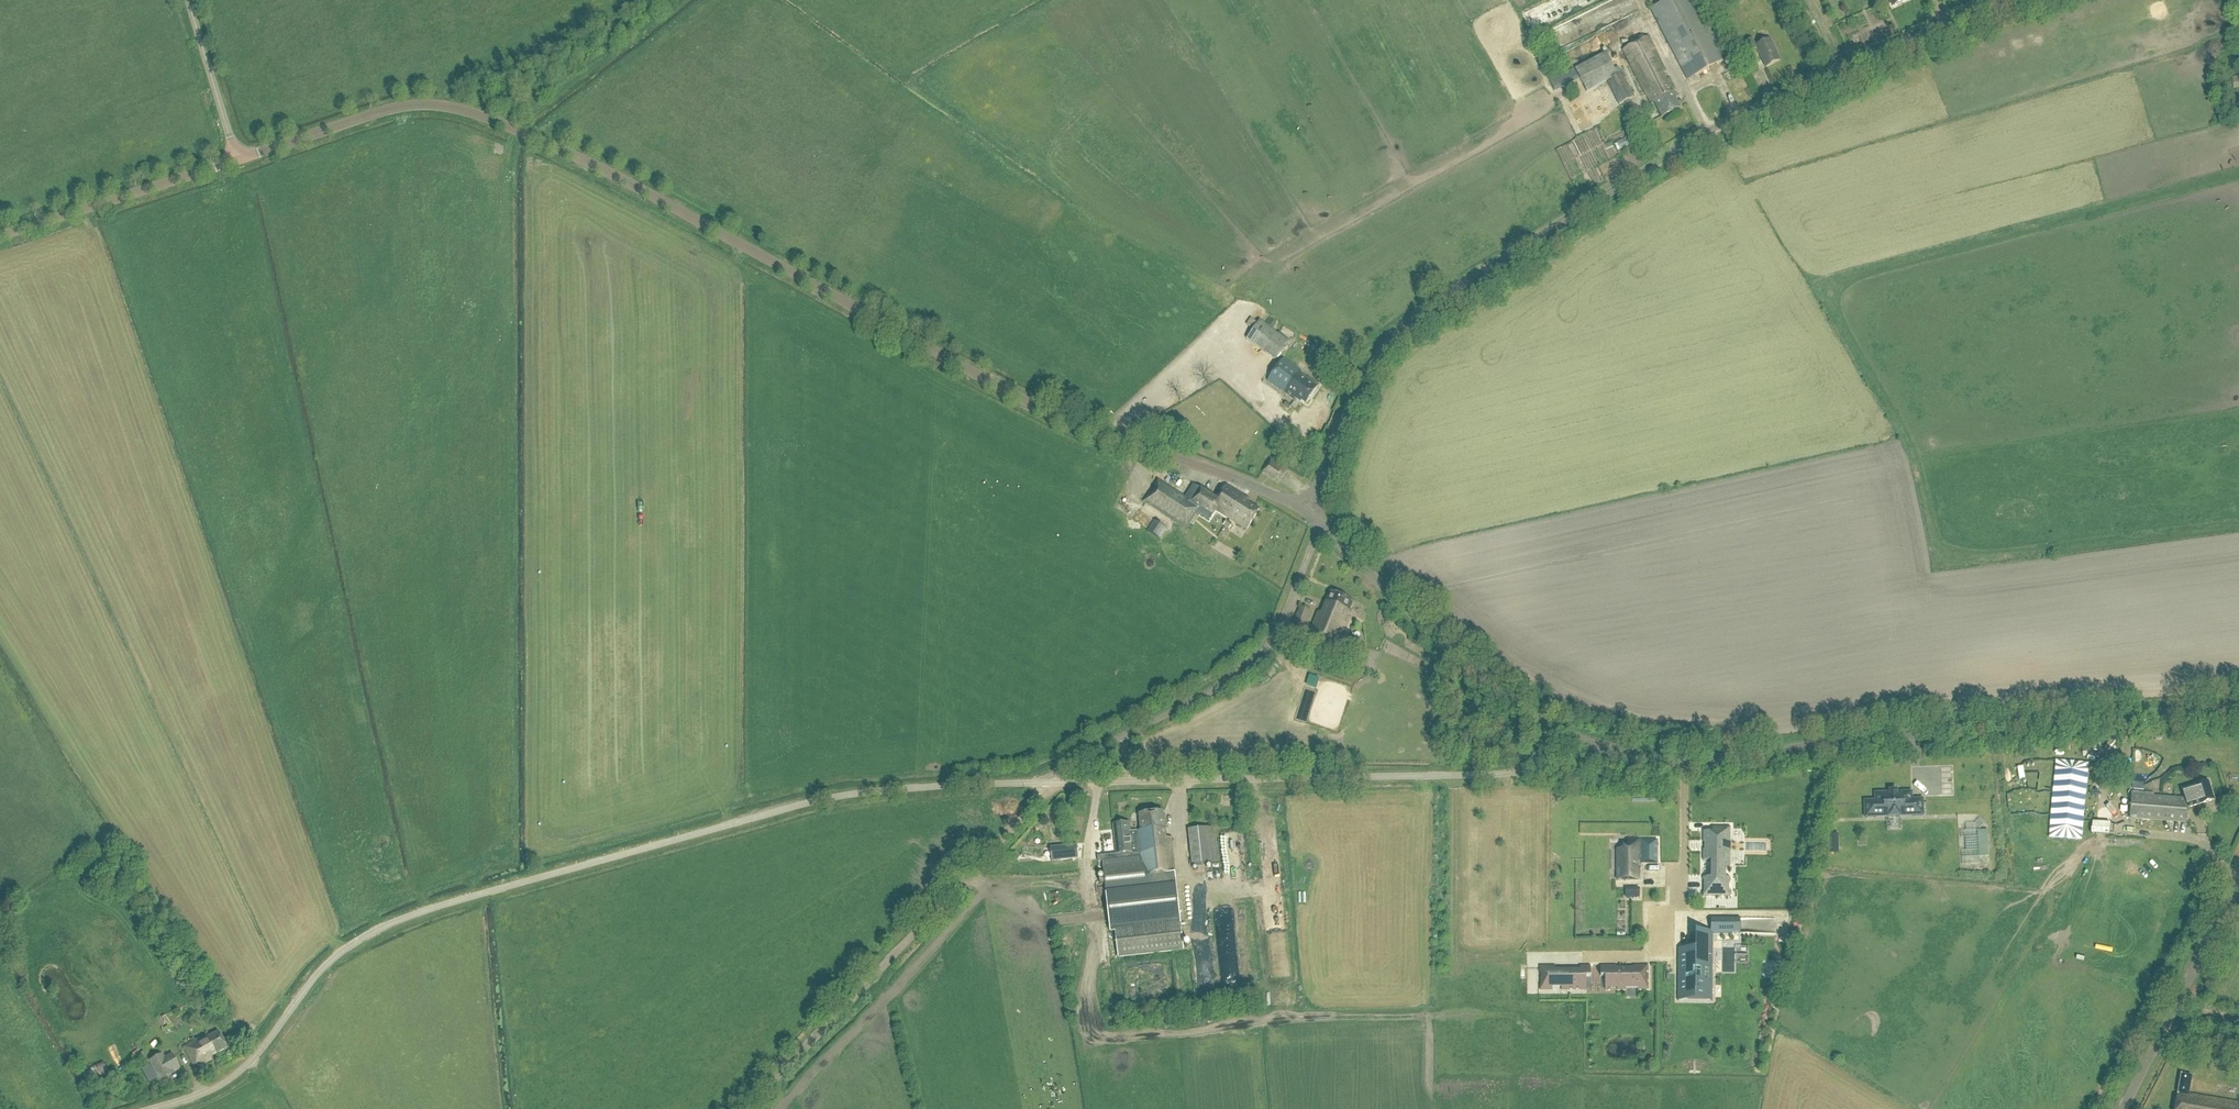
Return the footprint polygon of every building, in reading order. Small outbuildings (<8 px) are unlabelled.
[(1566,0),(1543,11),(1550,24),(1572,13),(1566,0)] [(1620,0),(1626,18),(1642,12),(1638,0),(1621,0),(1620,0)] [(1728,59),(1697,0),(1669,0),(1650,10),(1688,81),(1728,59)] [(1559,36),(1568,49),(1580,41),(1571,28),(1559,36)] [(1676,92),(1670,79),(1667,80),(1664,74),(1666,73),(1648,37),(1623,51),(1651,105),(1654,103),(1662,118),(1681,109),(1675,99),(1678,97),(1675,93),(1676,92)] [(1766,68),(1780,61),(1770,40),(1756,46),(1752,39),(1746,43),(1751,52),(1757,49),(1766,68)] [(1569,61),(1584,55),(1582,48),(1566,53),(1569,61)] [(1606,82),(1618,75),(1606,53),(1575,70),(1587,93),(1607,82),(1606,82)] [(1621,74),(1618,75),(1606,82),(1607,82),(1619,105),(1634,98),(1621,74)] [(1247,340),(1264,352),(1275,360),(1288,342),(1261,322),(1247,340)] [(1301,403),(1302,402),(1306,405),(1319,387),(1282,361),(1267,382),(1294,400),(1295,399),(1301,403)] [(1286,402),(1283,407),(1288,411),(1292,406),(1286,402)] [(1289,467),(1294,459),(1288,455),(1283,463),(1289,467)] [(1286,472),(1270,461),(1263,473),(1278,482),(1281,477),(1282,477),(1286,472)] [(1228,486),(1219,501),(1194,485),(1185,498),(1158,481),(1154,488),(1155,489),(1152,495),(1150,494),(1144,503),(1186,530),(1196,514),(1209,522),(1212,516),(1213,517),(1217,510),(1229,518),(1228,519),(1247,530),(1259,511),(1248,503),(1250,500),(1228,486)] [(1154,521),(1147,531),(1160,540),(1167,529),(1154,521)] [(1229,531),(1232,526),(1227,522),(1224,527),(1229,531)] [(1350,610),(1354,602),(1331,593),(1322,614),(1319,613),(1309,637),(1337,648),(1352,610),(1350,610)] [(1292,626),(1290,631),(1302,636),(1312,613),(1300,607),(1292,626)] [(1360,631),(1362,625),(1355,622),(1353,628),(1360,631)] [(1361,642),(1349,637),(1343,651),(1355,656),(1361,642)] [(1954,782),(1955,770),(1946,770),(1945,782),(1954,782)] [(2132,789),(2143,789),(2144,780),(2132,779),(2132,789)] [(2130,819),(2132,820),(2131,828),(2135,828),(2136,819),(2187,823),(2188,808),(2214,800),(2209,782),(2195,786),(2197,792),(2188,794),(2189,799),(2132,794),(2130,819)] [(1955,789),(1944,789),(1944,797),(1956,796),(1955,789)] [(1876,818),(1876,814),(1889,813),(1889,817),(1899,817),(1899,813),(1912,812),(1912,817),(1923,816),(1923,799),(1912,800),(1912,801),(1907,801),(1907,793),(1897,793),(1897,791),(1890,791),(1890,793),(1879,794),(1880,802),(1875,802),(1875,801),(1864,801),(1865,818),(1876,818)] [(1141,831),(1131,832),(1130,823),(1113,825),(1117,855),(1102,857),(1098,857),(1098,862),(1103,862),(1110,928),(1180,920),(1171,838),(1166,838),(1163,813),(1140,815),(1141,831)] [(1189,830),(1193,866),(1220,863),(1216,827),(1189,830)] [(1703,878),(1703,897),(1730,897),(1731,878),(1726,878),(1726,868),(1731,868),(1731,850),(1722,850),(1722,843),(1731,843),(1731,828),(1713,827),(1713,832),(1704,832),(1703,843),(1706,843),(1706,850),(1703,850),(1703,861),(1711,861),(1711,878),(1703,878)] [(1986,832),(1978,832),(1979,856),(1987,855),(1986,832)] [(1617,850),(1617,881),(1639,881),(1639,868),(1637,868),(1637,863),(1657,863),(1657,841),(1628,841),(1628,850),(1617,850)] [(1056,849),(1057,861),(1078,859),(1077,847),(1056,849)] [(1235,861),(1244,860),(1243,849),(1234,849),(1235,861)] [(1639,889),(1630,889),(1630,898),(1639,898),(1639,889)] [(1645,889),(1644,896),(1650,896),(1650,904),(1657,904),(1657,898),(1656,898),(1656,890),(1645,889)] [(1288,922),(1286,908),(1276,909),(1277,916),(1273,917),(1274,924),(1288,922)] [(1778,932),(1778,914),(1743,914),(1743,932),(1778,932)] [(1688,992),(1688,1000),(1711,1000),(1711,1001),(1712,1001),(1713,934),(1740,934),(1740,919),(1711,918),(1711,932),(1696,931),(1695,949),(1682,949),(1682,976),(1684,976),(1684,981),(1678,981),(1678,992),(1688,992)] [(1110,928),(1111,935),(1116,935),(1119,959),(1183,951),(1180,920),(1110,928)] [(1240,962),(1223,963),(1225,986),(1241,985),(1240,962)] [(1556,970),(1555,967),(1540,967),(1540,972),(1541,972),(1541,985),(1540,985),(1540,990),(1552,990),(1552,987),(1561,987),(1561,990),(1582,990),(1582,977),(1591,977),(1591,966),(1580,966),(1580,969),(1556,970)] [(1617,968),(1617,966),(1601,966),(1601,977),(1611,977),(1611,988),(1617,988),(1617,990),(1626,990),(1626,988),(1638,988),(1638,989),(1648,989),(1648,966),(1633,966),(1633,969),(1624,970),(1624,968),(1617,968)] [(1532,985),(1532,994),(1540,993),(1538,971),(1530,971),(1531,985),(1532,985)] [(1678,1031),(1690,1030),(1690,1018),(1678,1018),(1678,1031)] [(209,1057),(226,1048),(218,1033),(207,1039),(206,1036),(184,1048),(195,1068),(211,1060),(209,1057)] [(128,1048),(134,1054),(138,1049),(132,1043),(128,1048)] [(144,1052),(139,1054),(143,1062),(148,1059),(144,1052)] [(163,1054),(147,1062),(157,1081),(180,1069),(171,1054),(165,1057),(163,1054)] [(2196,1097),(2196,1098),(2188,1096),(2191,1077),(2181,1075),(2175,1108),(2238,1108),(2238,1104),(2196,1097)]
